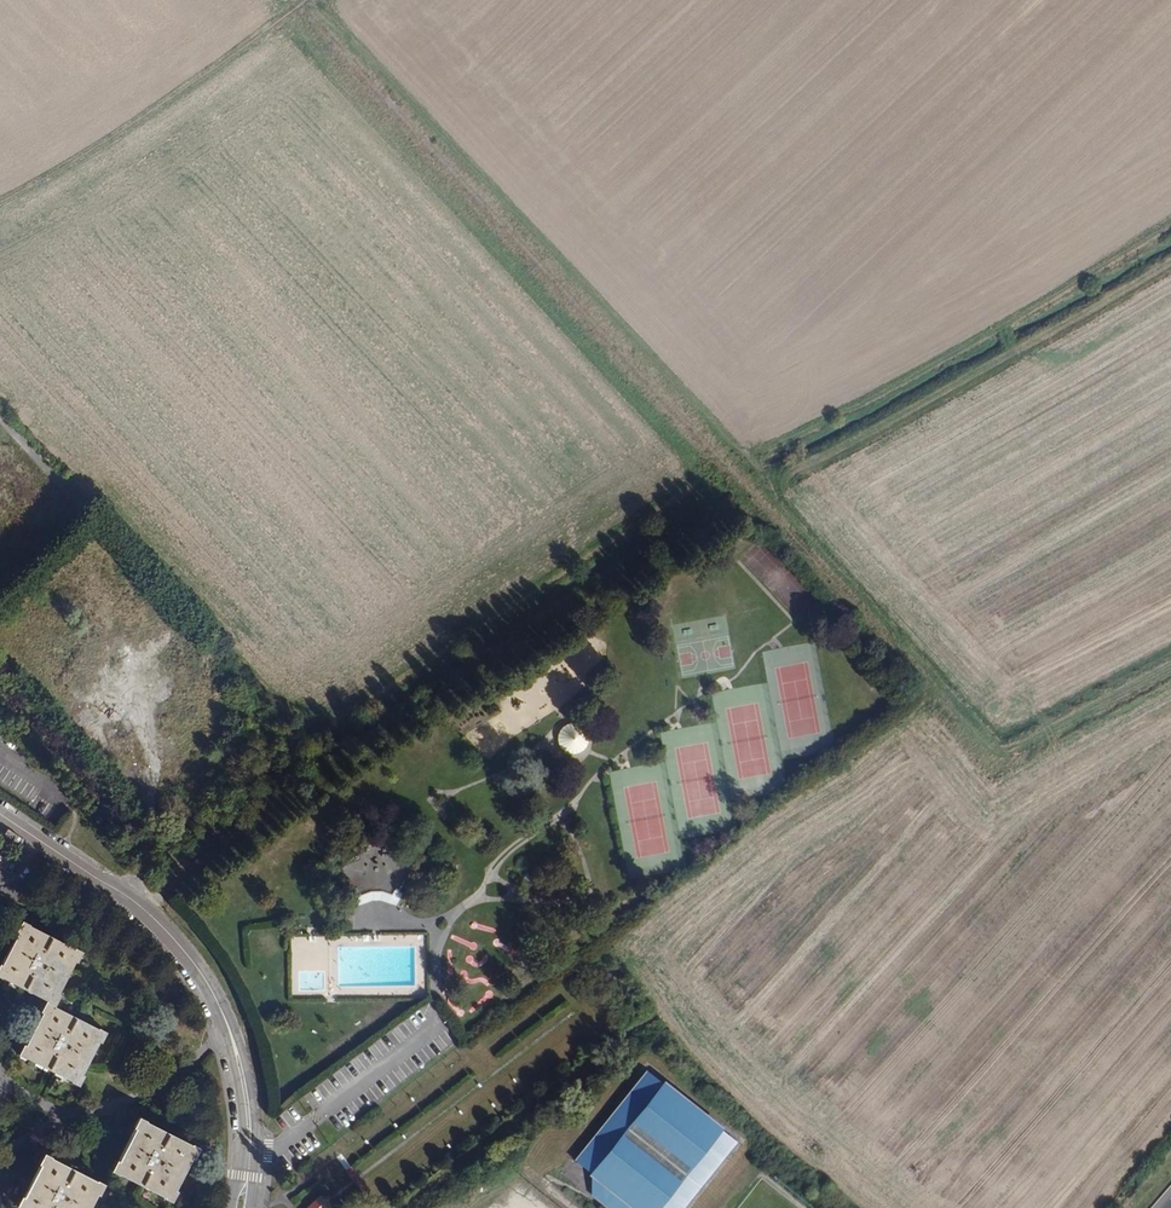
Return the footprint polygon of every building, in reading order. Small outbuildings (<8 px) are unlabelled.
[(186,693),(174,697),(179,712),(191,708),(186,693)] [(341,865),(343,878),(355,876),(353,862),(341,865)] [(55,1005),(60,994),(58,994),(74,961),(76,962),(82,951),(75,947),(75,949),(29,926),(30,925),(22,920),(16,931),(18,933),(2,965),(0,964),(0,978),(1,978),(2,977),(47,1000),(46,1001),(55,1005)] [(54,1006),(55,1005),(46,1001),(40,1012),(42,1013),(26,1045),(24,1044),(18,1055),(26,1059),(27,1058),(72,1080),(72,1082),(79,1086),(84,1075),(82,1074),(99,1041),(101,1043),(107,1032),(99,1027),(98,1029),(54,1006)] [(440,1034),(445,1046),(451,1043),(447,1032),(440,1034)] [(654,1181),(705,1118),(647,1071),(575,1161),(591,1174),(602,1182),(602,1202),(609,1207),(631,1207),(654,1181)] [(280,1115),(285,1128),(294,1124),(289,1111),(280,1115)] [(146,1120),(139,1116),(132,1127),(135,1129),(118,1161),(116,1159),(110,1170),(118,1174),(119,1173),(163,1196),(163,1198),(171,1201),(177,1191),(174,1189),(191,1158),(193,1159),(199,1147),(191,1143),(190,1145),(146,1122),(146,1120)] [(705,1118),(654,1181),(631,1207),(681,1207),(734,1142),(705,1118)] [(97,1194),(99,1195),(104,1183),(97,1179),(96,1181),(50,1158),(51,1156),(44,1153),(38,1163),(39,1165),(24,1197),(21,1196),(16,1206),(19,1207),(89,1207),(97,1194)] [(592,1194),(602,1202),(602,1182),(591,1174),(592,1194)] [(308,1207),(327,1207),(319,1199),(308,1207)]
